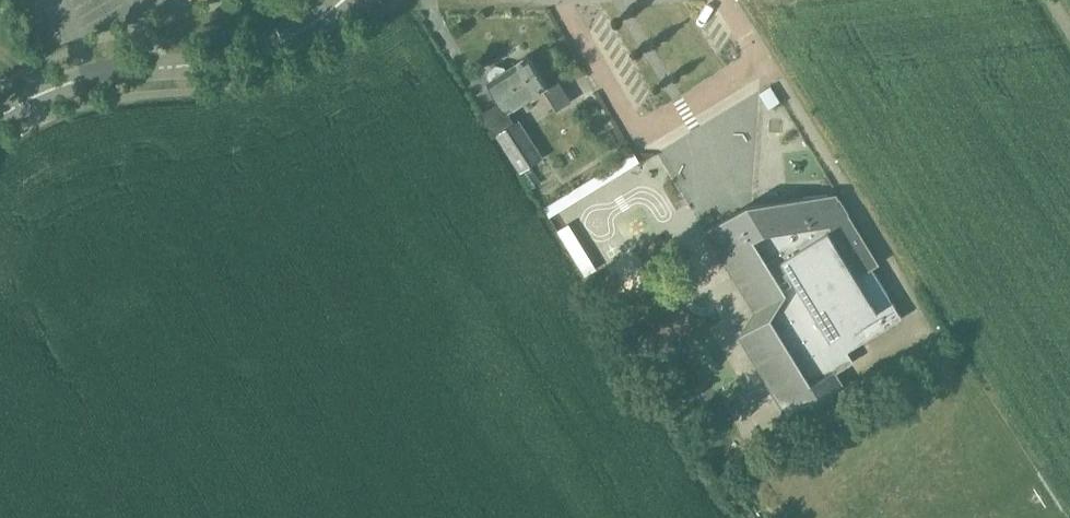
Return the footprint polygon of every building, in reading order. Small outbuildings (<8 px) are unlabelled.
[(547,88),(528,57),(490,81),(489,81),(509,112),(547,88)] [(767,81),(749,92),(773,131),(791,120),(767,81)] [(544,158),(520,119),(497,133),(520,172),(544,158)] [(632,149),(541,200),(550,217),(641,167),(632,149)] [(873,269),(880,264),(837,194),(792,200),(795,204),(752,209),(741,214),(739,211),(705,232),(756,314),(757,313),(763,322),(739,337),(789,419),(845,385),(836,371),(854,360),(849,352),(903,318),(873,269)] [(597,269),(583,247),(572,253),(587,276),(597,269)]
